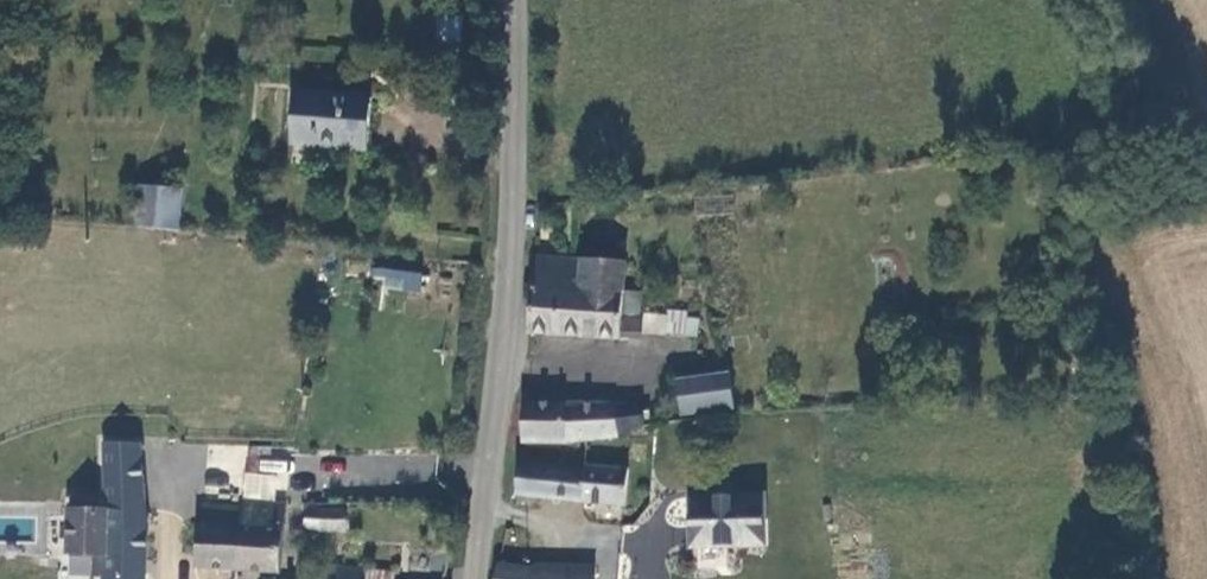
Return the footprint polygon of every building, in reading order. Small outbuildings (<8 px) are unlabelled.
[(462,15),(437,14),(435,52),(460,54),(462,15)] [(380,80),(302,75),(300,127),(377,131),(380,80)] [(159,167),(156,204),(197,206),(201,170),(159,167)] [(632,247),(549,245),(539,322),(631,324),(631,300),(632,247)] [(430,262),(395,257),(394,275),(428,279),(430,262)] [(677,301),(631,300),(631,324),(649,324),(649,318),(676,319),(677,301)] [(740,369),(689,370),(690,402),(729,400),(742,403),(740,369)] [(537,430),(594,429),(595,424),(621,423),(626,414),(649,414),(649,390),(537,392),(537,430)] [(147,435),(112,435),(110,501),(77,502),(77,552),(98,552),(98,578),(149,578),(147,435)] [(593,485),(632,487),(634,453),(595,451),(595,456),(593,485)] [(595,456),(534,454),(529,482),(593,485),(595,456)] [(779,527),(772,477),(728,480),(728,530),(779,527)] [(706,533),(728,530),(728,480),(702,483),(706,533)] [(290,562),(295,492),(255,489),(254,498),(245,560),(290,562)] [(208,557),(245,560),(254,498),(213,495),(211,515),(189,513),(187,546),(208,548),(208,557)] [(356,525),(358,502),(335,500),(333,523),(356,525)] [(439,541),(417,539),(413,578),(428,578),(435,578),(439,541)] [(506,553),(500,578),(610,578),(611,553),(552,549),(550,568),(541,567),(542,555),(506,553)] [(334,578),(370,578),(372,560),(336,557),(334,578)] [(372,560),(370,578),(394,578),(395,562),(372,560)]
